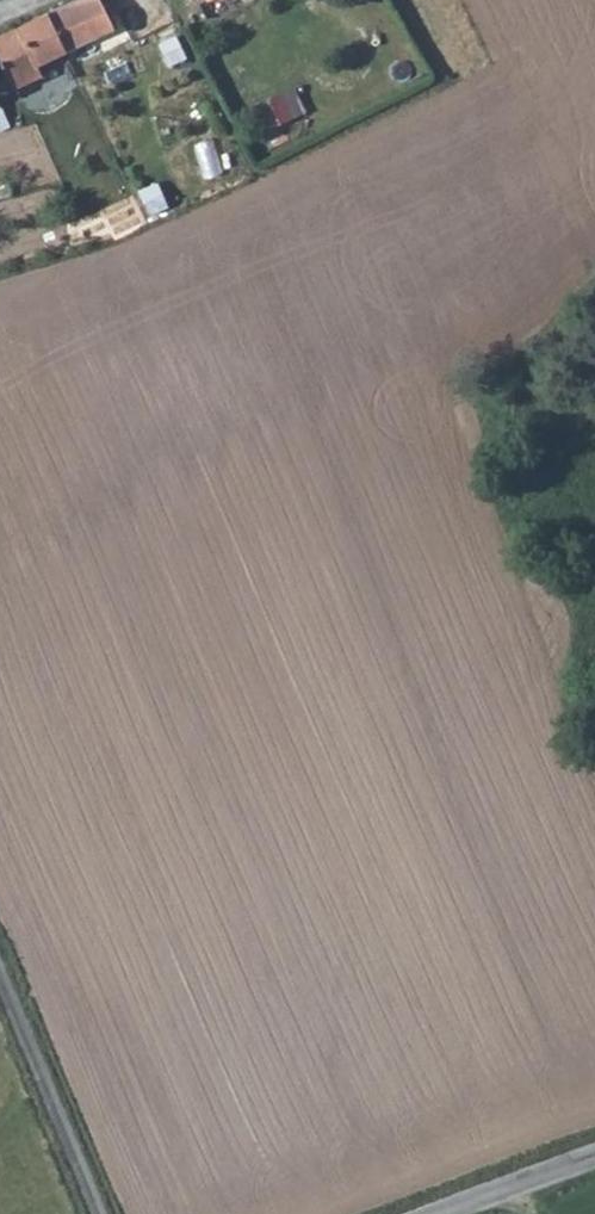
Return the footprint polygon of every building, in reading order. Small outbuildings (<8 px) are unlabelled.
[(96,0),(82,0),(46,17),(63,55),(112,33),(96,0)] [(46,17),(0,38),(0,70),(12,92),(41,78),(37,67),(63,55),(46,17)] [(268,126),(309,112),(300,85),(259,99),(268,126)]
